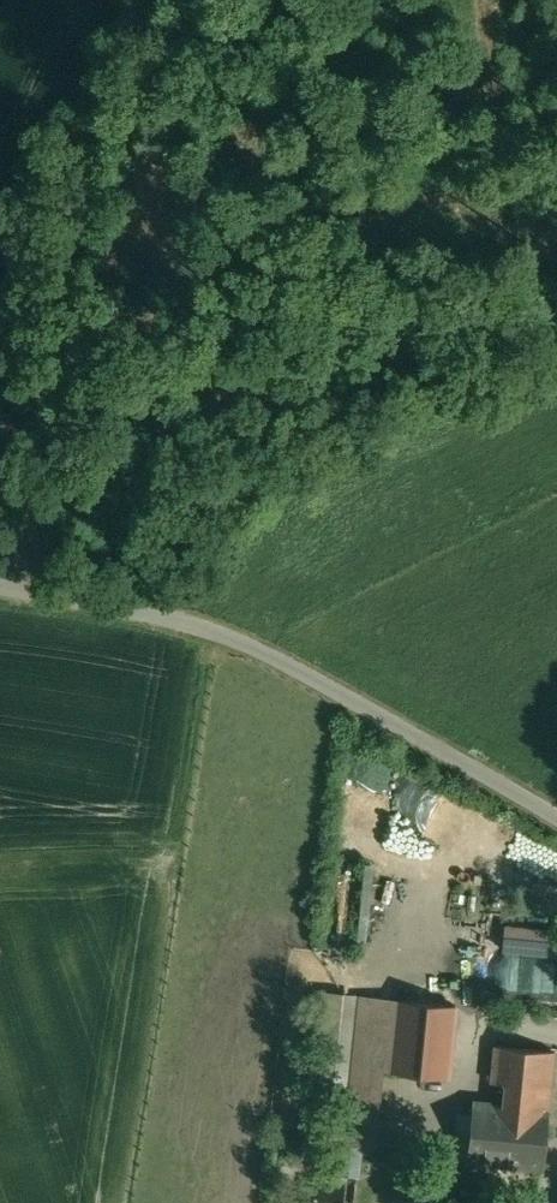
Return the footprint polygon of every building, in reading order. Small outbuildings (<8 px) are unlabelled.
[(362,757),(353,801),(368,804),(376,760),(362,757)] [(385,810),(380,832),(405,836),(409,815),(385,810)] [(510,929),(507,952),(556,958),(556,934),(510,929)] [(360,994),(352,1065),(381,1068),(381,1069),(390,1070),(398,997),(360,994)] [(455,1004),(398,997),(390,1070),(448,1075),(455,1004)] [(554,1050),(494,1044),(491,1081),(505,1082),(503,1104),(503,1105),(548,1110),(554,1050)] [(381,1068),(352,1065),(347,1113),(376,1116),(381,1069),(381,1068)] [(503,1104),(473,1101),(467,1158),(542,1166),(548,1110),(503,1105),(503,1104)] [(376,1116),(347,1113),(344,1144),(373,1147),(376,1116)]
